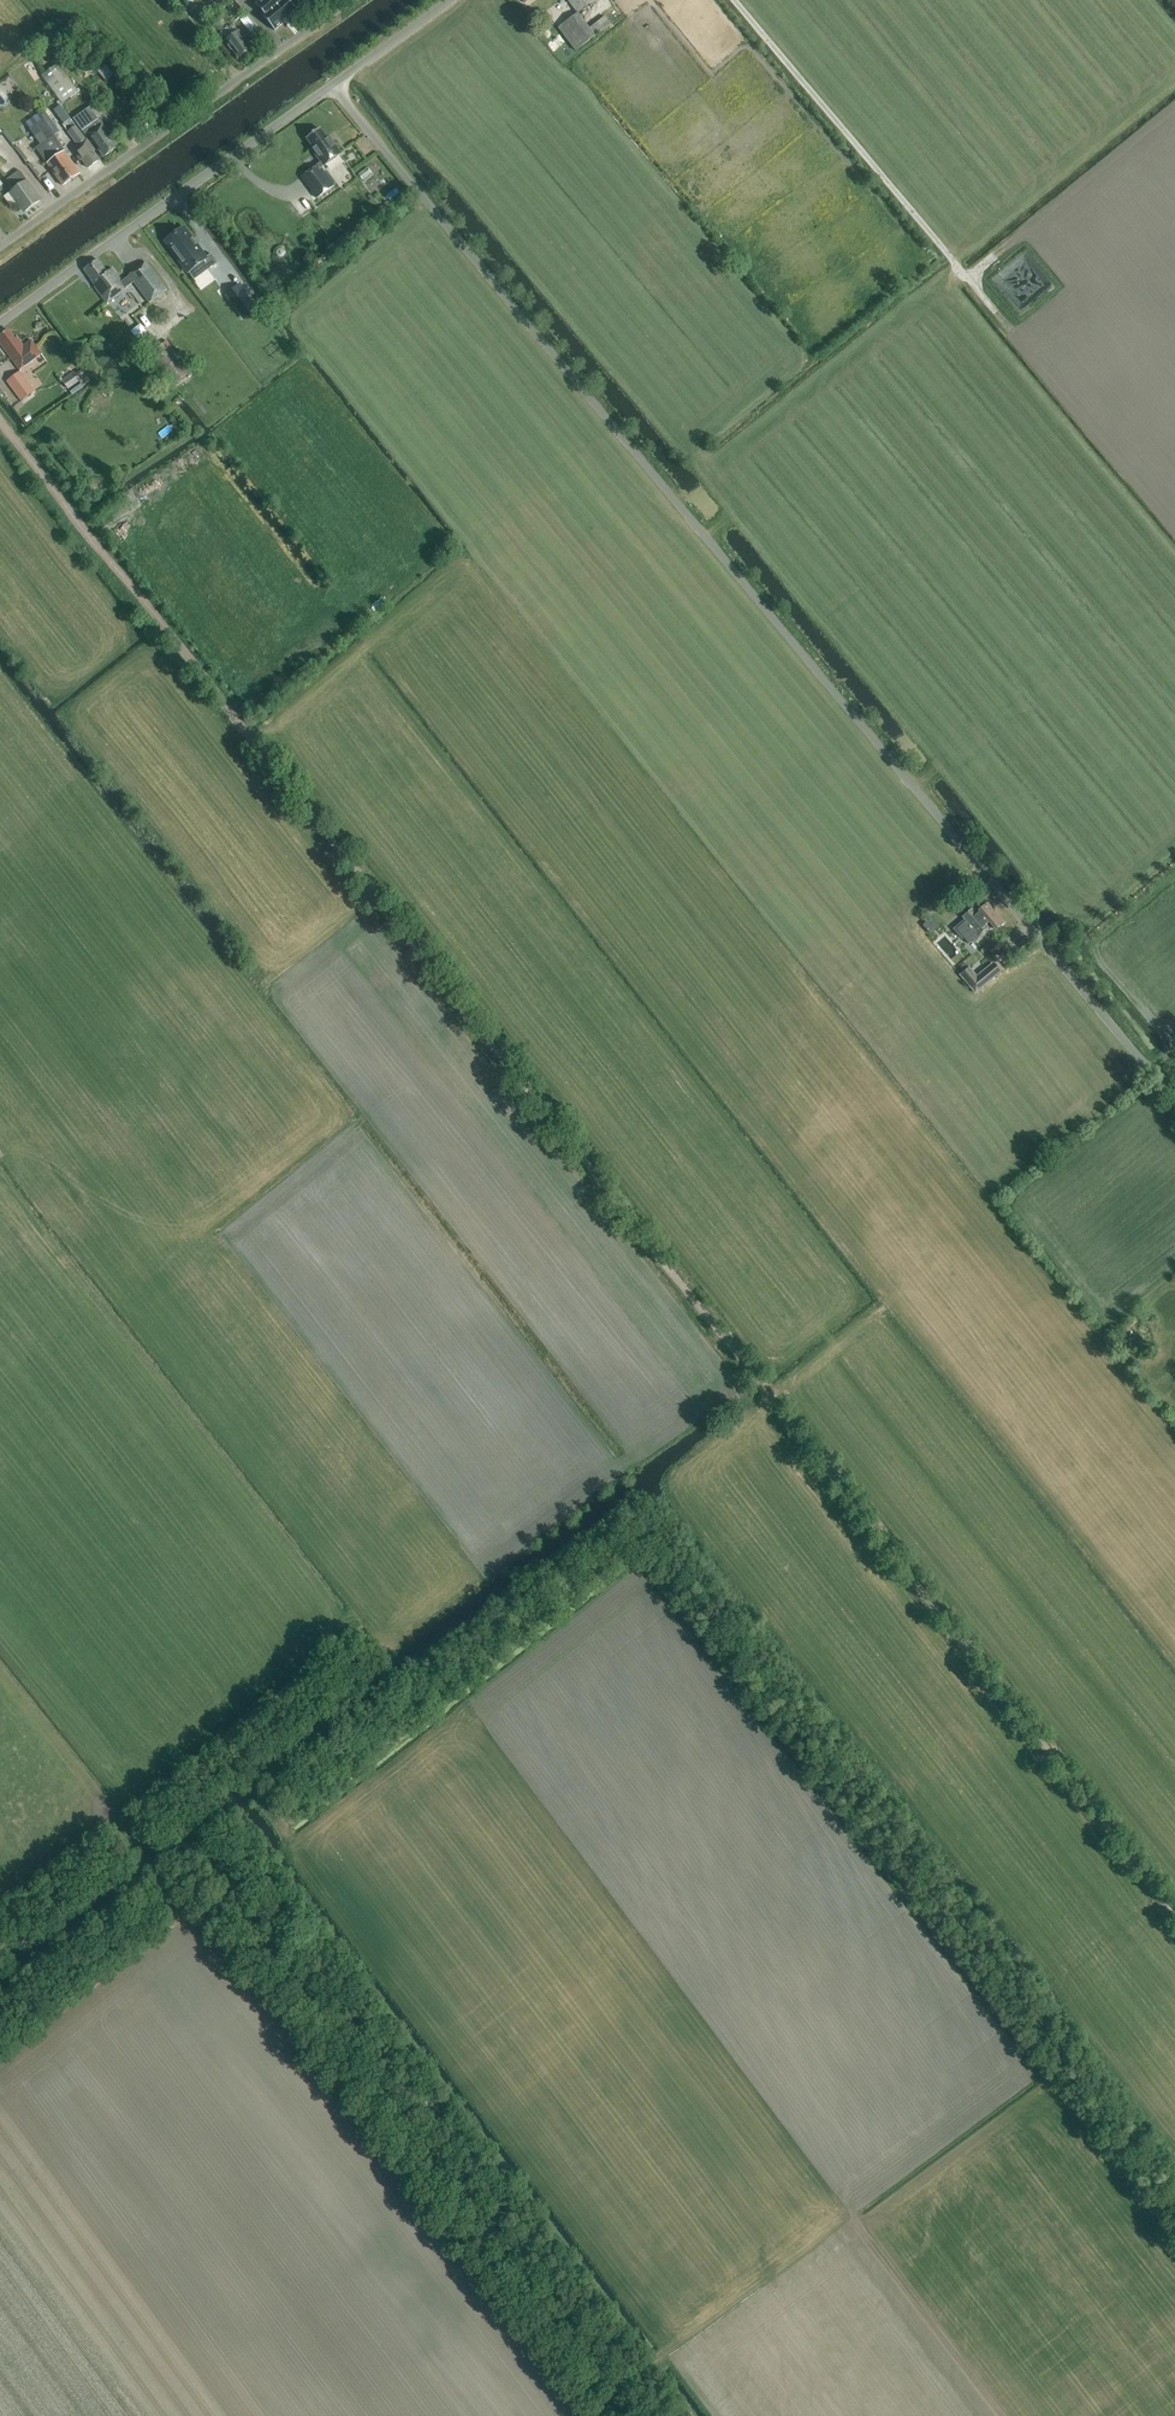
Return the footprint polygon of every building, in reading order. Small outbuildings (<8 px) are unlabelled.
[(260,2),(256,5),(263,14),(262,16),(275,31),(297,12),(287,0),(262,0),(260,2)] [(578,13),(596,0),(567,0),(577,14),(558,28),(575,50),(610,24),(605,16),(589,28),(578,13)] [(238,32),(232,24),(221,32),(227,40),(226,41),(229,46),(228,46),(231,51),(232,50),(238,58),(251,48),(238,32)] [(58,64),(41,76),(62,104),(78,92),(58,64)] [(90,108),(73,119),(75,121),(82,131),(86,136),(88,135),(104,157),(118,147),(102,125),(98,119),(90,108)] [(46,112),(41,116),(43,119),(54,135),(59,132),(46,112)] [(64,152),(65,152),(53,136),(54,135),(43,119),(29,129),(40,145),(36,149),(47,165),(47,164),(63,186),(80,174),(64,152)] [(86,140),(76,126),(70,119),(63,125),(78,146),(72,150),(80,160),(82,160),(88,168),(99,160),(93,152),(94,150),(87,140),(86,140)] [(326,138),(319,129),(306,138),(313,147),(311,149),(321,163),(302,178),(318,199),(335,186),(321,168),(341,154),(328,136),(326,138)] [(25,212),(40,201),(26,182),(27,181),(20,171),(6,181),(14,191),(11,193),(18,203),(25,212)] [(18,203),(11,193),(5,197),(12,208),(18,203)] [(167,241),(166,242),(188,273),(196,267),(199,266),(198,265),(202,263),(208,271),(218,263),(211,254),(205,259),(184,229),(171,237),(167,241)] [(342,245),(352,237),(347,231),(337,239),(342,245)] [(107,272),(97,260),(84,270),(93,282),(92,283),(107,304),(127,289),(121,280),(112,268),(107,272)] [(150,304),(160,296),(159,295),(166,289),(146,262),(128,275),(150,304)] [(244,321),(258,310),(239,285),(225,295),(244,321)] [(8,330),(0,336),(0,338),(1,340),(0,341),(0,344),(20,370),(41,354),(31,341),(23,347),(18,339),(15,341),(8,330)] [(173,387),(192,373),(167,340),(148,355),(173,387)] [(75,375),(74,372),(62,381),(72,395),(90,381),(82,370),(75,375)] [(20,401),(35,391),(21,372),(7,382),(20,401)] [(966,921),(956,930),(967,944),(972,939),(975,942),(992,928),(995,930),(1003,923),(987,904),(977,912),(974,908),(963,918),(966,921)] [(969,967),(959,975),(975,994),(1002,972),(993,962),(976,977),(969,967)]
